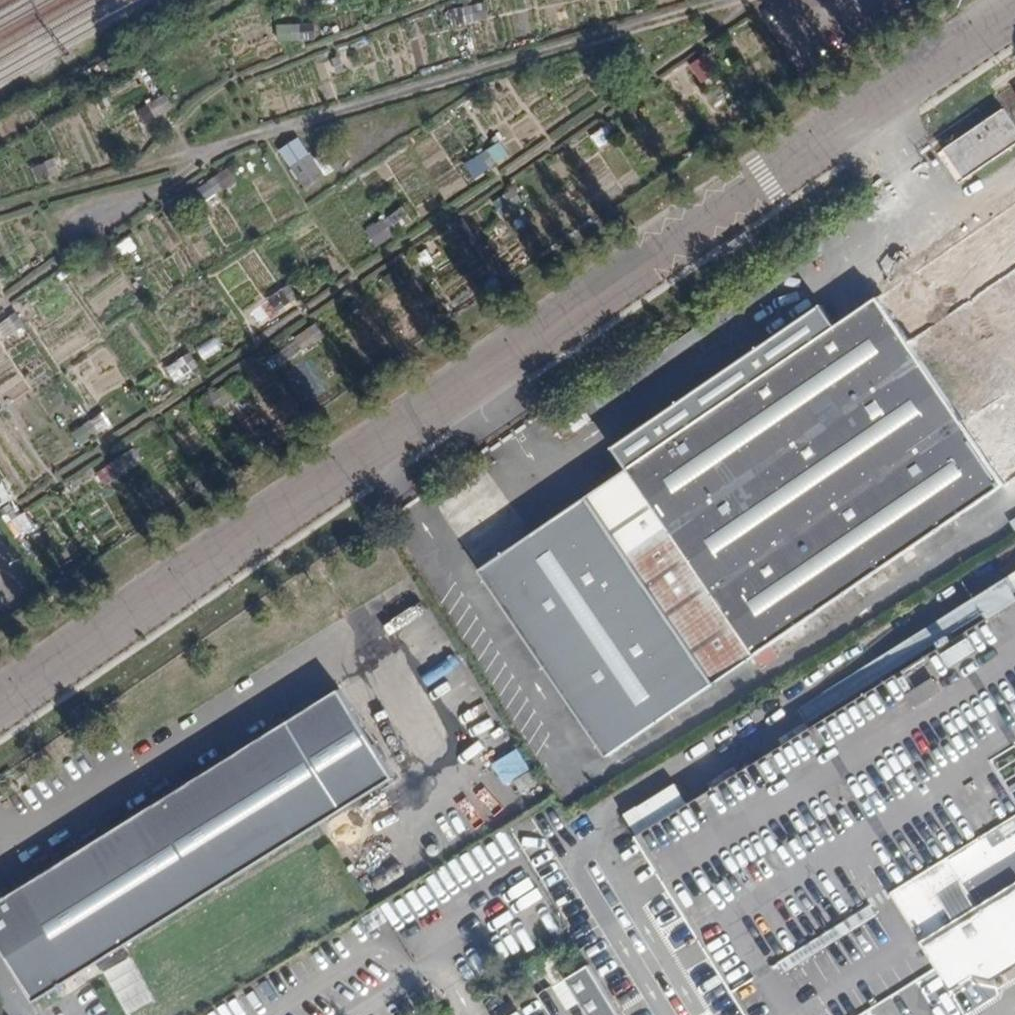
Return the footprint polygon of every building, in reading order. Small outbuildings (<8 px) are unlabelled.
[(312,12),(313,27),(323,27),(322,11),(312,12)] [(347,29),(347,44),(357,44),(357,29),(347,29)] [(715,53),(707,42),(699,48),(706,59),(715,53)] [(616,95),(606,81),(599,87),(608,100),(616,95)] [(166,96),(139,107),(145,122),(172,111),(166,96)] [(198,121),(207,115),(199,103),(189,109),(198,121)] [(1003,108),(943,148),(964,179),(1014,144),(1014,126),(1003,108)] [(601,115),(609,126),(617,121),(609,110),(601,115)] [(935,153),(956,184),(964,179),(943,148),(935,153)] [(288,161),(307,190),(318,182),(299,154),(288,161)] [(504,170),(496,157),(489,162),(497,174),(504,170)] [(38,183),(58,173),(52,158),(31,168),(38,183)] [(91,171),(82,158),(74,163),(82,176),(91,171)] [(222,178),(212,165),(204,170),(213,184),(222,178)] [(502,181),(510,193),(517,188),(509,176),(502,181)] [(586,496),(480,568),(609,756),(714,685),(755,656),(771,645),(827,607),(868,579),(1014,478),(1014,386),(963,421),(910,342),(1014,270),(1014,203),(836,325),(822,304),(613,447),(627,467),(586,496)] [(405,237),(396,225),(389,230),(397,243),(405,237)] [(106,237),(114,250),(123,245),(114,232),(106,237)] [(728,253),(746,241),(741,234),(723,246),(728,253)] [(402,250),(410,261),(418,256),(410,245),(402,250)] [(0,298),(9,293),(0,280),(0,298)] [(289,298),(298,309),(306,304),(298,292),(289,298)] [(23,312),(14,300),(5,306),(13,318),(23,312)] [(319,323),(311,311),(304,317),(311,328),(319,323)] [(302,405),(337,382),(304,332),(270,354),(302,405)] [(206,372),(198,360),(190,366),(198,377),(206,372)] [(211,395),(220,389),(212,379),(203,384),(211,395)] [(107,439),(99,427),(90,433),(98,445),(107,439)] [(103,453),(111,464),(120,458),(112,447),(103,453)] [(132,449),(118,460),(127,472),(141,461),(132,449)] [(0,485),(0,505),(10,500),(2,484),(0,485)] [(2,507),(11,521),(18,516),(9,502),(2,507)] [(1010,576),(801,706),(813,726),(1014,600),(1014,584),(1010,576)] [(868,579),(827,607),(835,618),(876,590),(868,579)] [(813,726),(688,803),(637,835),(749,1014),(864,1014),(941,968),(954,987),(977,973),(996,978),(1012,969),(1014,967),(1014,600),(813,726)] [(771,645),(755,656),(762,667),(778,656),(771,645)] [(339,689),(0,901),(0,945),(36,1001),(395,778),(339,689)] [(492,763),(503,784),(528,771),(517,749),(492,763)] [(675,782),(624,814),(637,835),(688,803),(675,782)] [(129,958),(103,972),(126,1014),(152,1001),(129,958)] [(591,966),(567,981),(589,1014),(621,1014),(591,966)]
